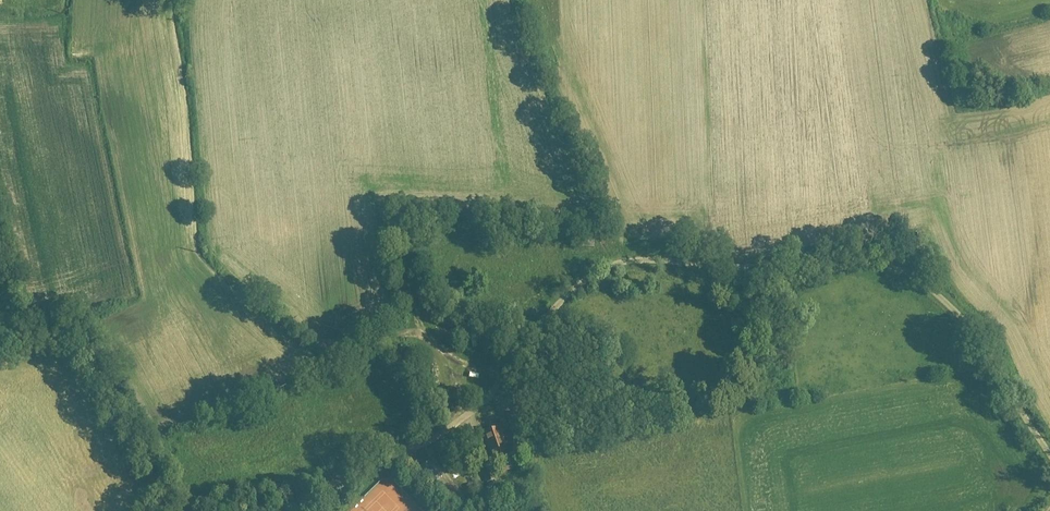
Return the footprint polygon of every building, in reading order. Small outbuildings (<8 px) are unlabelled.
[(648,408),(635,411),(638,422),(650,419),(648,408)] [(504,430),(484,436),(492,462),(512,456),(504,430)] [(451,446),(434,453),(441,470),(458,463),(451,446)] [(434,471),(424,481),(439,496),(449,486),(434,471)]
